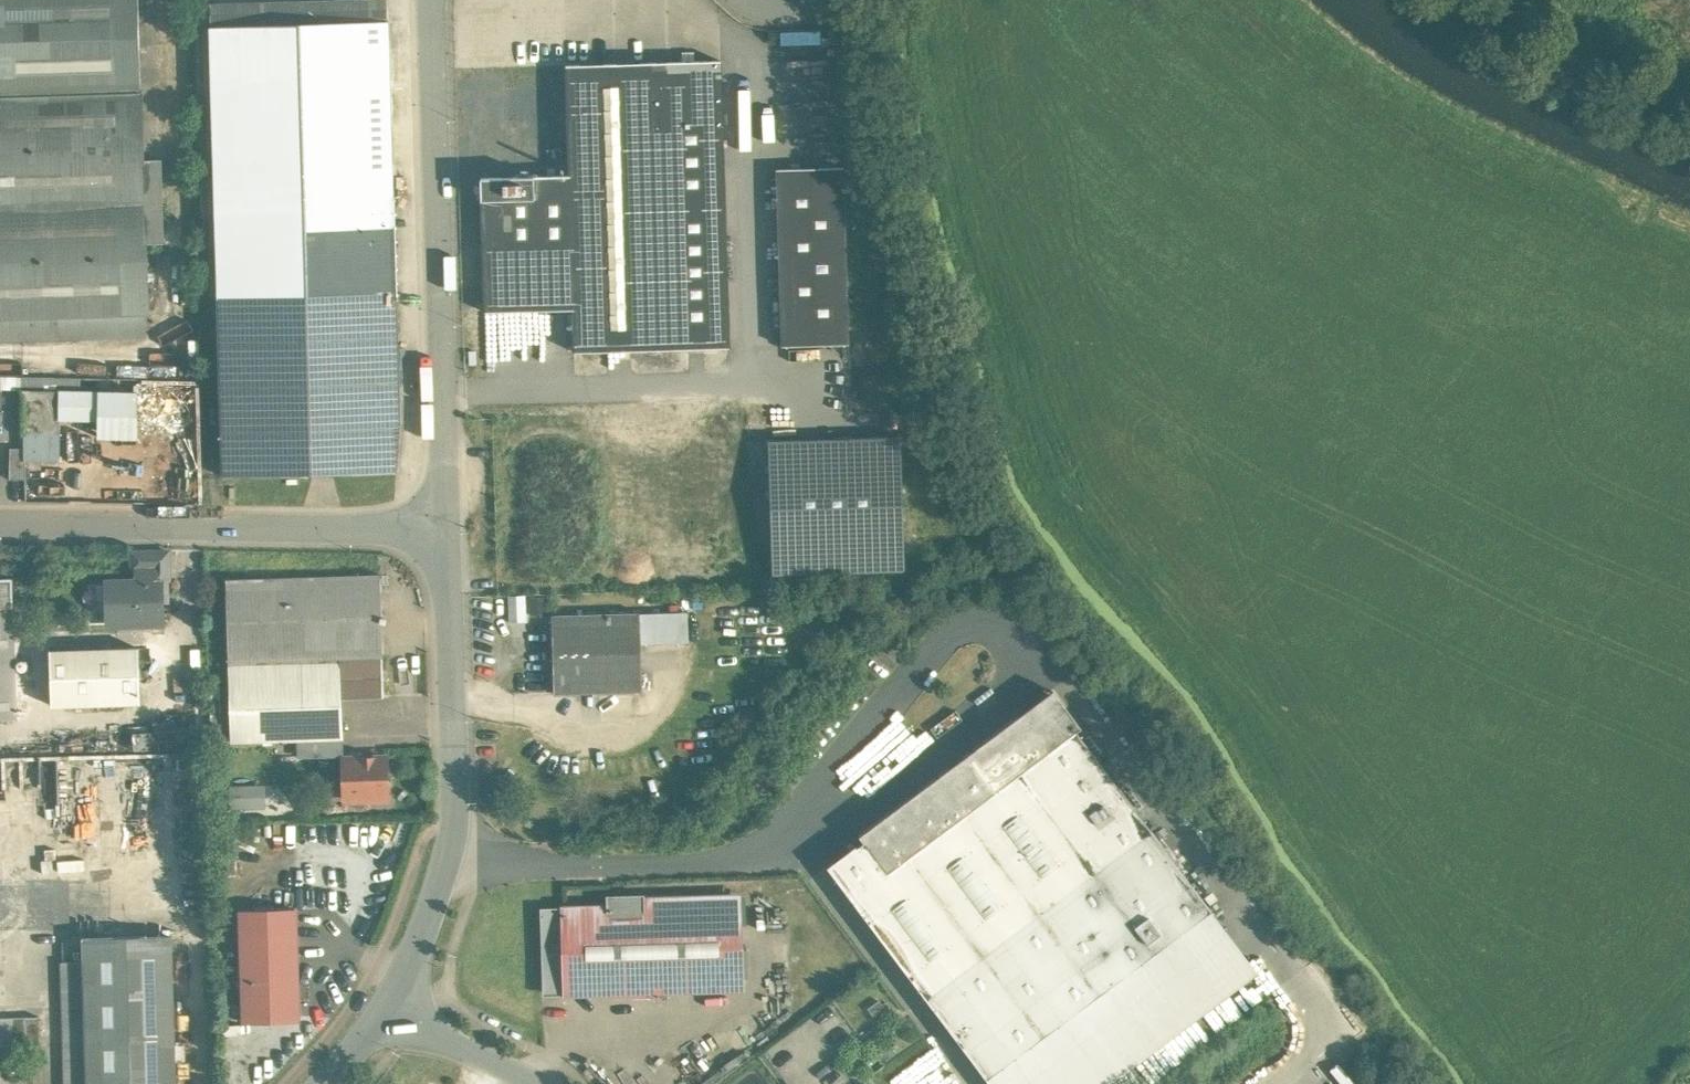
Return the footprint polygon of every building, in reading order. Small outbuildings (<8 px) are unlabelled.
[(144,312),(145,312),(148,312),(146,243),(143,159),(138,0),(0,0),(0,317),(144,312)] [(388,20),(210,25),(223,476),(398,471),(401,420),(397,292),(396,292),(388,20)] [(569,174),(481,177),(485,311),(573,308),(575,351),(730,346),(721,60),(566,64),(569,174)] [(800,143),(832,142),(831,116),(799,117),(800,143)] [(161,158),(143,159),(146,243),(164,242),(161,158)] [(843,166),(777,168),(782,345),(849,343),(843,166)] [(0,317),(0,339),(145,335),(144,312),(0,317)] [(107,386),(107,375),(0,375),(0,386),(107,386)] [(137,391),(23,389),(24,433),(60,433),(60,419),(98,420),(98,437),(137,437),(137,391)] [(773,572),(906,568),(902,432),(769,437),(773,572)] [(60,433),(24,433),(25,447),(25,460),(60,461),(60,433)] [(25,447),(11,448),(10,478),(26,478),(25,460),(25,447)] [(978,535),(971,541),(977,547),(983,542),(978,535)] [(168,556),(133,557),(133,573),(169,571),(168,556)] [(381,574),(226,579),(229,660),(339,657),(383,655),(381,574)] [(13,607),(13,577),(0,577),(0,607),(13,607)] [(162,580),(109,582),(110,624),(163,622),(162,580)] [(0,607),(0,719),(17,718),(13,607),(0,607)] [(640,612),(552,615),(554,692),(642,689),(640,612)] [(138,647),(50,650),(52,705),(140,702),(138,647)] [(339,657),(229,660),(231,741),(343,737),(339,657)] [(1053,689),(859,835),(864,841),(857,846),(856,845),(828,866),(929,1001),(1153,832),(1076,730),(1081,726),(1053,689)] [(386,756),(344,758),(345,798),(388,797),(386,756)] [(1153,832),(929,1001),(987,1078),(1211,909),(1153,832)] [(739,902),(643,905),(642,895),(609,896),(609,906),(563,907),(563,909),(544,909),(546,992),(566,991),(566,981),(613,980),(614,994),(655,992),(655,979),(742,976),(739,902)] [(307,918),(250,919),(254,1032),(310,1030),(307,918)] [(92,949),(96,1083),(185,1083),(181,946),(92,949)] [(71,972),(75,1083),(96,1083),(93,972),(71,972)] [(41,1043),(40,1013),(0,1014),(0,1044),(41,1043)]
